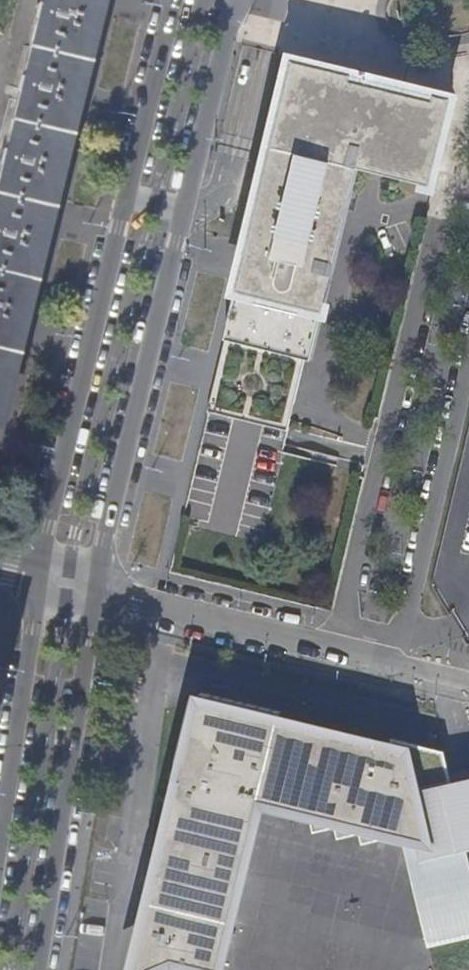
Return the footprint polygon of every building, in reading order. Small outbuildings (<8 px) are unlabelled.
[(3,384),(19,320),(37,244),(53,177),(71,101),(87,36),(96,0),(39,0),(29,40),(12,111),(0,163),(0,397),(3,384)] [(326,295),(357,165),(427,182),(426,185),(434,187),(456,94),(433,89),(431,96),(428,95),(420,91),(412,87),(405,85),(406,82),(404,82),(403,88),(384,83),(385,77),(382,77),(382,79),(377,79),(366,78),(354,78),(356,70),(290,55),(232,298),(205,412),(207,412),(208,415),(287,433),(287,430),(304,357),(311,359),(326,295)] [(453,783),(446,753),(390,739),(394,746),(377,742),(376,746),(340,736),(303,727),(280,721),(281,712),(269,709),(254,706),(233,701),(206,695),(206,698),(194,704),(190,703),(185,725),(181,739),(176,761),(167,797),(155,849),(143,899),(151,901),(147,915),(139,951),(134,969),(218,969),(230,922),(237,890),(244,861),(247,849),(250,837),(253,825),(256,812),(259,800),(296,810),(309,813),(314,834),(336,828),(337,840),(360,835),(363,845),(383,841),(381,831),(403,836),(414,834),(415,842),(405,844),(426,941),(468,931),(468,780),(453,783)] [(155,849),(167,797),(157,795),(149,848),(155,849)]
